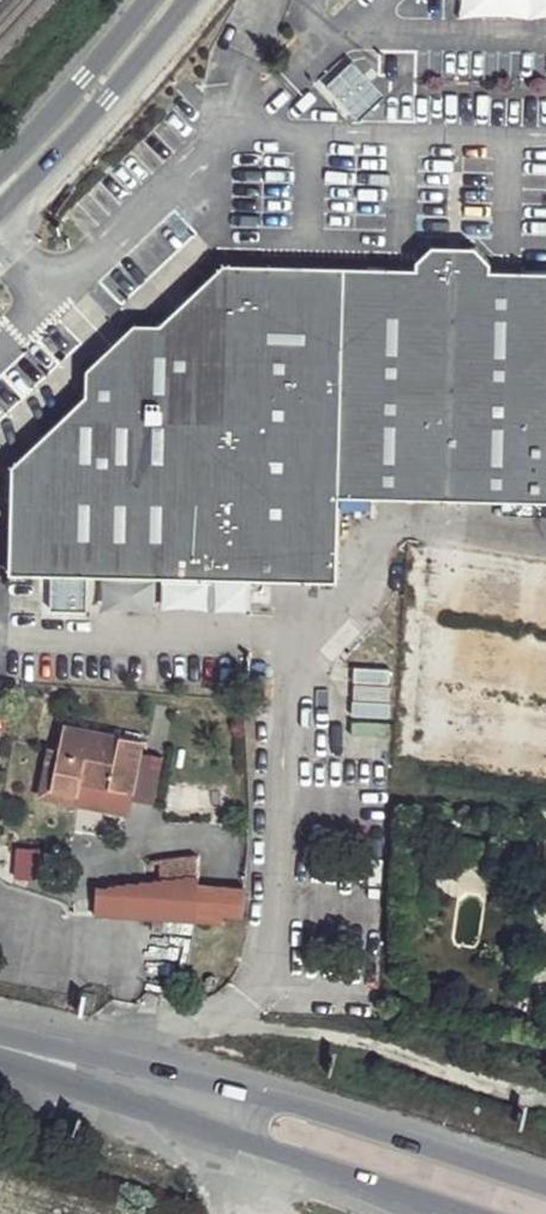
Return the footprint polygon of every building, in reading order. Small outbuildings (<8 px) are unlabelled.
[(545,12),(545,0),(459,0),(459,12),(545,12)] [(351,63),(327,86),(359,120),(384,97),(351,63)] [(6,576),(338,579),(339,497),(545,498),(545,266),(490,263),(489,253),(474,239),(433,239),(424,246),(414,255),(412,263),(224,259),(159,322),(133,322),(86,367),(87,391),(11,466),(6,576)] [(71,737),(59,774),(87,783),(91,773),(139,787),(153,737),(78,713),(71,737)] [(59,774),(71,737),(60,735),(46,783),(132,807),(139,787),(91,773),(87,783),(59,774)] [(95,885),(94,909),(221,923),(224,913),(242,913),(245,885),(232,884),(222,885),(196,885),(196,875),(193,855),(158,860),(161,879),(95,885)] [(0,922),(0,933),(9,934),(11,923),(0,922)]
